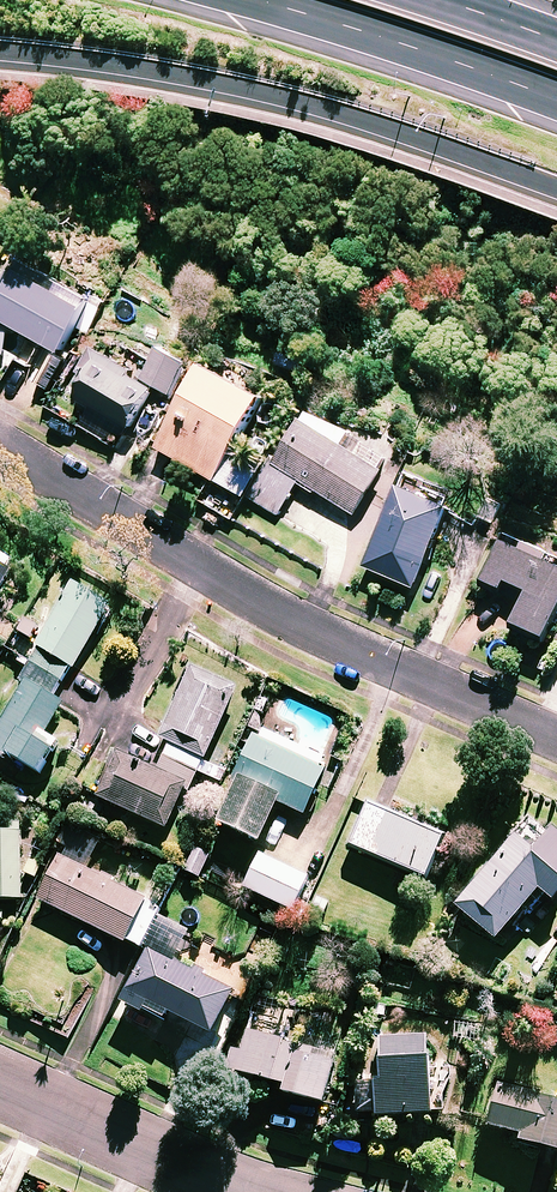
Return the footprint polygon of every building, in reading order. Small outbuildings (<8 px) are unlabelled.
[(17,263),(0,292),(0,318),(56,350),(84,301),(17,263)] [(189,355),(158,341),(139,379),(171,394),(189,355)] [(148,389),(92,359),(71,397),(128,427),(148,389)] [(257,392),(199,361),(153,446),(242,494),(259,463),(228,446),(257,392)] [(346,431),(302,406),(249,499),(276,515),(296,480),(354,513),(379,469),(338,445),(346,431)] [(448,497),(400,477),(363,563),(411,584),(448,497)] [(498,536),(480,575),(499,584),(495,592),(517,602),(511,616),(543,631),(556,601),(556,563),(498,536)] [(0,555),(0,584),(13,562),(0,555)] [(69,582),(35,643),(39,645),(0,716),(0,752),(39,773),(56,741),(43,734),(60,702),(52,697),(70,665),(73,667),(108,603),(69,582)] [(234,688),(189,667),(159,733),(171,738),(156,769),(115,750),(95,795),(164,827),(184,784),(189,786),(234,688)] [(270,735),(268,739),(252,732),(214,821),(257,839),(273,801),(302,814),(326,758),(270,735)] [(440,834),(364,802),(346,843),(422,876),(440,834)] [(20,823),(0,823),(0,898),(19,898),(20,823)] [(98,839),(65,823),(55,843),(61,845),(35,897),(135,948),(157,904),(84,867),(98,839)] [(547,826),(529,848),(511,833),(452,905),(492,938),(534,887),(549,899),(556,889),(556,875),(555,873),(556,871),(556,834),(547,826)] [(209,855),(194,848),(183,869),(197,877),(209,855)] [(333,902),(312,892),(303,912),(324,921),(333,902)] [(188,932),(161,918),(119,999),(159,1020),(165,1009),(208,1031),(229,990),(173,960),(188,932)] [(333,1053),(245,1030),(240,1049),(230,1046),(225,1067),(280,1081),(278,1089),(294,1093),(290,1109),(317,1116),(333,1053)] [(428,1120),(425,1036),(390,1037),(391,1056),(376,1056),(376,1078),(361,1079),(361,1093),(343,1094),(344,1111),(405,1109),(406,1121),(428,1120)] [(495,1081),(484,1123),(517,1132),(515,1137),(556,1149),(556,1098),(495,1081)]
